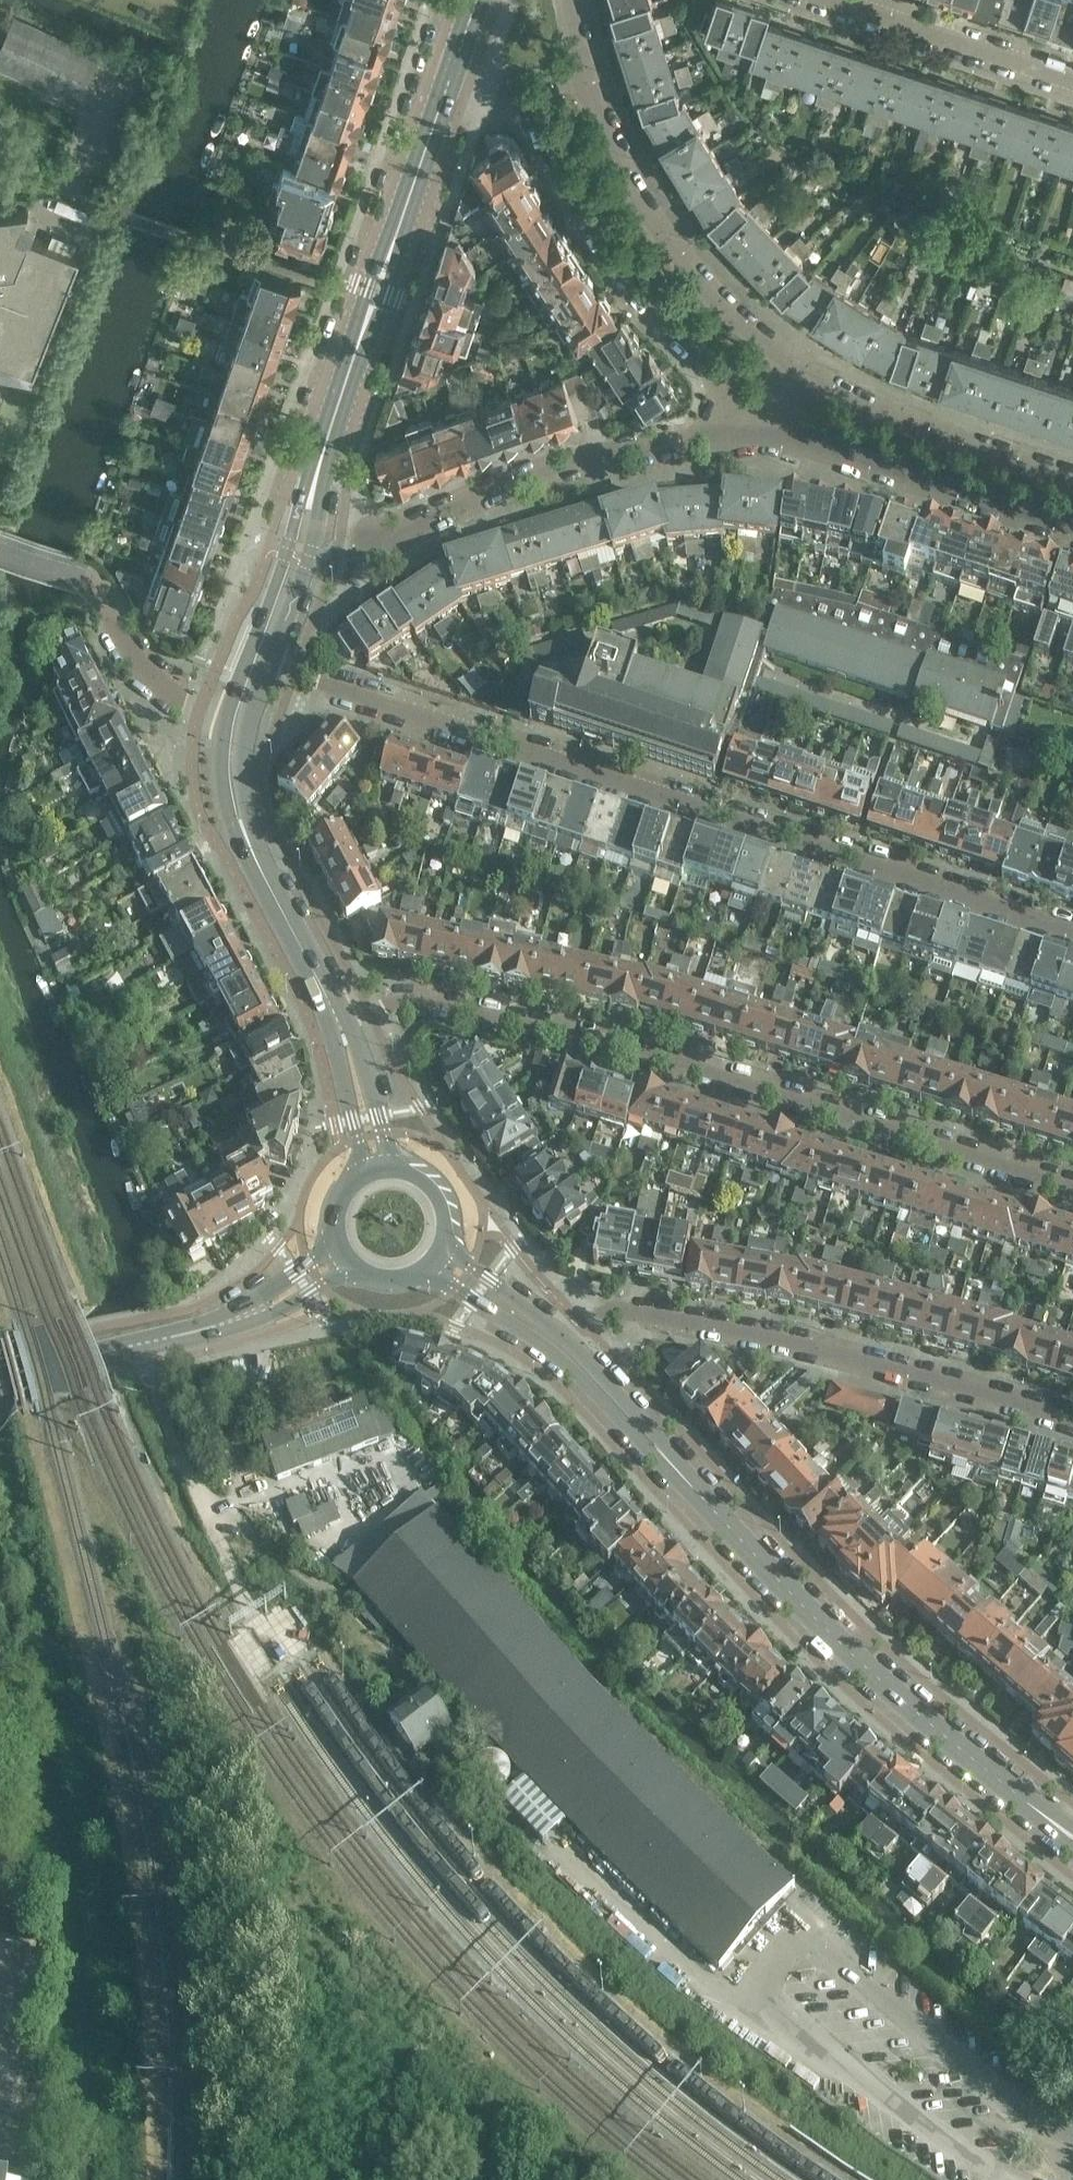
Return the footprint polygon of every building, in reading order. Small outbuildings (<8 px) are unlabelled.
[(339,17),(343,18),(348,20),(378,29),(393,35),(394,32),(391,28),(392,25),(397,23),(399,16),(396,12),(397,9),(386,5),(371,0),(343,0),(345,1),(344,3),(339,17)] [(386,5),(397,9),(400,0),(371,0),(386,5)] [(611,11),(619,35),(659,22),(674,17),(672,11),(671,7),(656,12),(653,13),(649,0),(650,0),(643,0),(615,10),(611,11)] [(615,10),(643,0),(612,0),(615,10)] [(701,26),(706,27),(705,32),(720,36),(719,39),(715,52),(714,55),(725,58),(726,55),(744,2),(737,0),(715,0),(712,10),(706,9),(701,26)] [(974,3),(976,4),(978,8),(984,9),(988,8),(998,11),(1002,0),(975,0),(974,3)] [(998,11),(1024,20),(1030,0),(1002,0),(998,11)] [(1024,20),(1049,28),(1058,0),(1030,0),(1024,20)] [(1049,28),(1072,36),(1072,0),(1058,0),(1049,28)] [(726,55),(725,58),(734,61),(740,43),(743,44),(754,47),(758,49),(766,23),(770,11),(744,2),(726,55)] [(77,103),(99,53),(15,15),(0,47),(0,67),(77,103)] [(288,15),(285,25),(298,30),(302,19),(288,15)] [(659,22),(619,35),(627,60),(667,48),(663,33),(678,29),(674,17),(659,22)] [(343,18),(335,42),(340,44),(369,54),(381,57),(386,41),(391,39),(393,35),(378,29),(348,20),(343,18)] [(754,47),(750,62),(768,67),(762,83),(760,90),(768,93),(771,86),(776,70),(790,30),(766,23),(758,49),(754,47)] [(776,70),(771,86),(773,87),(780,89),(786,73),(803,79),(817,39),(790,30),(776,70)] [(306,32),(303,41),(320,47),(324,38),(306,32)] [(817,39),(803,79),(820,85),(829,88),(843,48),(817,39)] [(340,44),(332,67),(374,82),(373,80),(375,74),(380,73),(383,66),(379,61),(381,57),(369,54),(340,44)] [(667,48),(627,60),(635,85),(675,72),(667,48)] [(843,48),(829,88),(837,91),(854,96),(869,57),(843,48)] [(691,66),(688,57),(676,61),(678,70),(691,66)] [(869,57),(854,96),(871,102),(865,118),(861,130),(870,133),(871,128),(874,120),(879,105),(893,65),(869,57)] [(871,128),(870,133),(879,135),(880,131),(888,108),(890,108),(905,113),(919,73),(893,65),(879,105),(874,120),(871,128)] [(271,66),(268,75),(285,81),(289,72),(271,66)] [(324,66),(315,91),(322,94),(363,108),(368,93),(374,92),(376,85),(374,82),(332,67),(324,66)] [(694,74),(691,66),(678,70),(681,78),(694,74)] [(675,72),(635,85),(644,115),(646,114),(681,103),(680,100),(677,88),(680,88),(675,72)] [(919,73),(905,113),(931,122),(944,82),(919,73)] [(268,75),(264,87),(289,96),(293,84),(285,81),(268,75)] [(944,82),(931,122),(956,130),(970,91),(944,82)] [(818,89),(812,107),(821,110),(827,92),(818,89)] [(315,91),(307,116),(358,133),(356,130),(357,127),(362,125),(365,118),(361,114),(363,108),(322,94),(315,91)] [(970,91),(956,130),(981,139),(995,99),(970,91)] [(821,110),(820,113),(828,116),(836,95),(827,92),(821,110)] [(681,103),(646,114),(663,141),(699,120),(686,99),(680,100),(681,103)] [(995,99),(981,139),(1008,148),(1022,108),(995,99)] [(714,115),(709,107),(698,114),(702,121),(714,115)] [(1022,108),(1008,148),(1033,156),(1047,116),(1036,112),(1022,108)] [(284,127),(281,134),(305,143),(336,153),(347,157),(351,143),(356,142),(359,135),(358,133),(307,116),(299,113),(294,130),(284,127)] [(718,123),(714,115),(702,121),(707,129),(718,123)] [(1033,156),(1060,165),(1072,127),(1072,125),(1047,116),(1033,156)] [(663,141),(662,142),(678,167),(713,144),(705,131),(701,124),(699,120),(663,141)] [(925,138),(930,125),(921,122),(917,135),(925,138)] [(934,141),(938,128),(930,125),(925,138),(934,141)] [(1060,165),(1072,169),(1072,127),(1060,165)] [(281,134),(278,144),(278,145),(290,149),(285,164),(297,168),(307,172),(327,179),(338,183),(339,179),(344,177),(346,170),(343,166),(347,157),(336,153),(305,143),(281,134)] [(972,139),(968,152),(976,154),(980,142),(972,139)] [(496,196),(529,174),(520,161),(521,156),(517,149),(512,149),(510,145),(508,142),(502,140),(491,148),(491,151),(492,153),(478,162),(476,167),(471,171),(490,200),(496,196)] [(976,154),(974,161),(983,164),(989,144),(980,142),(976,154)] [(713,144),(678,167),(694,193),(729,172),(728,169),(742,161),(737,153),(723,161),(713,144)] [(1024,156),(1019,169),(1028,172),(1032,159),(1024,156)] [(1032,159),(1028,172),(1036,175),(1041,162),(1032,159)] [(729,172),(694,193),(710,220),(737,195),(739,197),(742,194),(733,177),(746,169),(742,161),(728,169),(729,172)] [(272,191),(268,201),(275,204),(279,205),(282,206),(287,208),(325,220),(327,217),(332,214),(335,207),(332,201),(336,187),(329,184),(306,176),(307,172),(297,168),(285,164),(284,168),(278,183),(275,181),(272,191)] [(496,196),(490,200),(481,206),(495,229),(493,230),(494,231),(502,226),(538,202),(541,200),(539,198),(541,193),(536,185),(531,185),(526,178),(529,175),(529,174),(496,196)] [(895,182),(893,189),(903,193),(906,186),(895,182)] [(255,188),(241,183),(238,191),(252,196),(255,188)] [(737,195),(710,220),(723,233),(721,235),(721,236),(727,242),(756,211),(767,200),(761,193),(750,204),(747,206),(739,197),(737,195)] [(473,210),(463,194),(461,199),(453,222),(453,223),(473,210)] [(756,211),(727,242),(746,261),(775,231),(763,218),(774,207),(767,200),(756,211)] [(538,202),(502,226),(494,231),(508,254),(517,249),(553,224),(551,223),(553,219),(549,213),(546,213),(538,202)] [(275,204),(265,234),(277,238),(288,242),(290,238),(300,241),(300,242),(305,244),(305,243),(317,247),(320,236),(325,233),(327,227),(325,222),(325,220),(287,208),(282,206),(279,205),(275,204)] [(31,237),(19,233),(25,217),(29,209),(0,212),(0,360),(34,373),(80,257),(31,237)] [(222,239),(227,226),(214,221),(209,234),(222,239)] [(553,224),(517,249),(508,254),(523,277),(532,272),(568,247),(567,246),(569,241),(563,233),(559,233),(553,224)] [(775,231),(746,261),(764,281),(794,250),(796,252),(807,241),(801,235),(789,245),(775,231)] [(466,247),(473,243),(467,235),(461,239),(466,247)] [(435,280),(433,285),(463,295),(469,278),(472,280),(477,267),(463,244),(448,238),(439,267),(441,268),(438,277),(435,280)] [(794,250),(764,281),(770,287),(772,285),(785,299),(811,273),(809,271),(801,262),(803,260),(802,258),(813,247),(807,241),(796,252),(794,250)] [(470,248),(475,255),(481,251),(475,244),(470,248)] [(568,247),(532,272),(523,277),(538,301),(547,295),(584,271),(577,261),(579,257),(573,248),(569,249),(568,247)] [(244,265),(232,261),(229,270),(241,274),(244,265)] [(839,265),(832,276),(839,281),(847,270),(839,265)] [(811,273),(785,299),(812,316),(815,318),(835,284),(837,282),(835,281),(813,267),(809,271),(811,273)] [(257,270),(249,294),(254,296),(272,302),(290,309),(295,310),(296,309),(299,302),(298,299),(302,285),(280,277),(263,271),(257,270)] [(835,284),(815,318),(838,332),(852,309),(859,297),(846,288),(854,275),(847,270),(839,281),(837,282),(835,284)] [(584,271),(547,295),(538,301),(553,324),(562,318),(600,292),(600,291),(598,293),(592,284),(593,280),(589,274),(585,273),(584,271)] [(210,281),(194,275),(190,286),(207,292),(210,281)] [(428,306),(427,309),(467,323),(475,326),(480,310),(483,302),(475,299),(463,295),(433,285),(433,286),(434,290),(432,293),(429,296),(427,302),(428,306)] [(243,292),(234,316),(241,318),(246,320),(264,326),(287,334),(286,332),(293,312),(295,310),(290,309),(272,302),(254,296),(249,294),(243,292)] [(600,292),(562,318),(553,324),(554,326),(557,324),(566,337),(568,335),(578,349),(588,341),(592,338),(590,336),(617,318),(609,306),(611,302),(606,294),(601,294),(600,292)] [(895,300),(887,295),(880,306),(887,311),(895,300)] [(852,309),(838,332),(863,348),(885,314),(859,297),(852,309)] [(902,305),(895,300),(887,311),(895,316),(902,305)] [(420,321),(418,327),(419,331),(418,333),(430,337),(458,347),(467,350),(475,326),(467,323),(427,309),(423,318),(420,321)] [(179,324),(197,330),(204,332),(205,327),(199,325),(201,320),(183,313),(179,324)] [(885,314),(863,348),(891,367),(903,332),(905,333),(907,328),(885,314)] [(241,318),(232,343),(237,345),(237,344),(256,351),(277,358),(282,345),(285,343),(287,336),(287,334),(264,326),(246,320),(241,318)] [(592,338),(588,341),(606,367),(607,366),(639,345),(638,343),(639,339),(634,333),(630,332),(621,318),(592,338)] [(903,332),(891,367),(908,372),(908,375),(915,377),(929,337),(934,322),(923,318),(918,334),(917,337),(905,333),(903,332)] [(929,337),(915,377),(939,385),(952,346),(938,341),(944,326),(934,322),(929,337)] [(400,376),(395,391),(411,385),(416,383),(416,382),(419,381),(425,378),(440,373),(440,371),(444,361),(441,359),(446,344),(458,348),(458,347),(430,337),(418,333),(417,336),(413,338),(411,344),(412,349),(411,351),(410,351),(400,376)] [(985,338),(976,335),(972,348),(981,351),(985,338)] [(994,341),(985,338),(981,351),(989,354),(994,341)] [(222,340),(216,358),(226,361),(224,367),(229,369),(269,383),(272,372),(276,370),(278,363),(277,359),(277,358),(256,351),(237,344),(237,345),(232,343),(222,340)] [(523,343),(527,354),(534,352),(530,341),(523,343)] [(495,353),(497,349),(480,343),(476,353),(487,356),(495,353)] [(639,345),(607,366),(623,391),(659,367),(649,352),(646,354),(639,345)] [(1029,353),(1025,366),(1034,369),(1036,361),(1038,356),(1041,348),(1032,345),(1029,353)] [(952,346),(939,385),(966,394),(980,355),(952,346)] [(1032,372),(1019,412),(1044,420),(1058,381),(1042,375),(1050,349),(1041,346),(1041,348),(1038,356),(1036,361),(1034,369),(1033,372),(1032,372)] [(195,357),(209,362),(212,353),(198,348),(195,357)] [(980,355),(966,394),(992,403),(1006,363),(980,355)] [(486,357),(472,361),(476,374),(479,373),(487,359),(486,357)] [(201,359),(197,371),(220,379),(215,392),(220,394),(260,408),(261,406),(264,403),(267,396),(265,392),(269,383),(229,369),(224,367),(201,359)] [(1006,363),(992,403),(1019,412),(1032,372),(1006,363)] [(461,365),(446,371),(449,381),(464,375),(461,365)] [(659,367),(623,391),(624,392),(627,390),(645,416),(660,405),(664,406),(672,401),(672,397),(675,395),(657,369),(660,367),(659,367)] [(440,373),(425,378),(429,387),(447,380),(444,371),(440,373)] [(577,372),(564,377),(569,390),(589,383),(583,374),(577,372)] [(540,385),(538,385),(553,426),(556,428),(566,425),(567,422),(579,417),(569,390),(564,377),(552,381),(549,380),(547,380),(546,381),(543,382),(540,385)] [(1044,420),(1071,429),(1072,424),(1072,386),(1058,381),(1044,420)] [(187,392),(200,397),(203,388),(190,383),(187,392)] [(595,402),(589,383),(569,390),(579,417),(598,410),(595,402)] [(514,394),(512,394),(527,435),(528,434),(531,437),(540,434),(541,430),(553,426),(538,385),(526,390),(523,388),(522,389),(519,390),(516,391),(514,394)] [(215,392),(207,417),(212,419),(252,433),(260,408),(220,394),(215,392)] [(489,402),(487,403),(503,447),(512,443),(513,440),(527,435),(512,394),(501,398),(498,397),(491,399),(489,402)] [(390,415),(386,424),(394,421),(405,417),(399,401),(398,399),(395,400),(394,397),(389,414),(390,415)] [(471,404),(459,409),(460,412),(475,454),(477,453),(480,455),(489,452),(490,448),(499,445),(502,447),(503,447),(487,403),(476,407),(471,404)] [(609,412),(605,403),(597,408),(602,416),(609,412)] [(446,417),(435,421),(450,463),(459,459),(463,461),(472,458),(473,454),(475,454),(460,412),(459,409),(447,413),(446,417)] [(196,413),(187,438),(190,439),(198,442),(203,444),(207,445),(221,450),(243,457),(247,446),(250,444),(253,437),(252,433),(212,419),(207,417),(196,413)] [(147,424),(160,429),(164,420),(150,415),(147,424)] [(433,419),(408,428),(409,431),(412,439),(421,464),(424,474),(434,470),(439,473),(445,470),(447,466),(450,465),(449,463),(450,463),(435,421),(434,419),(433,419)] [(190,439),(184,457),(193,460),(190,469),(191,469),(194,470),(197,471),(212,476),(233,483),(234,484),(238,471),(242,469),(244,462),(243,458),(243,457),(221,450),(207,445),(203,444),(198,442),(190,439)] [(412,439),(378,451),(383,466),(383,469),(382,471),(386,483),(391,485),(395,484),(396,484),(398,484),(401,486),(408,483),(410,479),(424,474),(421,464),(412,439)] [(142,440),(139,449),(152,453),(155,444),(142,440)] [(139,449),(135,458),(149,462),(152,453),(139,449)] [(191,469),(184,491),(189,493),(208,500),(225,506),(227,502),(230,501),(233,494),(230,491),(233,483),(212,476),(197,471),(194,470),(191,469)] [(128,481),(141,486),(144,477),(131,473),(128,481)] [(171,487),(163,511),(175,515),(181,517),(201,523),(217,529),(218,526),(222,526),(224,519),(222,516),(225,506),(208,500),(189,493),(184,491),(171,487)] [(784,532),(782,542),(795,545),(794,550),(802,552),(803,546),(805,537),(810,506),(811,497),(806,496),(804,493),(794,491),(791,493),(789,492),(788,499),(788,501),(784,532)] [(723,497),(718,533),(724,534),(739,536),(736,551),(746,553),(749,537),(754,495),(726,492),(725,497),(723,497)] [(749,537),(746,553),(755,554),(758,538),(775,540),(781,499),(754,495),(749,537)] [(805,537),(803,546),(816,549),(815,554),(825,556),(826,551),(828,542),(835,511),(837,503),(830,502),(829,498),(819,496),(816,499),(811,497),(810,506),(805,537)] [(723,497),(691,499),(695,541),(695,556),(705,556),(704,540),(723,539),(724,534),(718,533),(723,497)] [(655,498),(629,506),(633,517),(642,546),(646,561),(654,559),(650,543),(664,539),(670,537),(659,501),(656,502),(655,498)] [(691,499),(659,501),(670,537),(664,539),(665,543),(685,542),(686,557),(695,556),(695,541),(691,499)] [(828,542),(826,551),(827,551),(839,553),(838,559),(848,561),(849,556),(852,546),(860,516),(862,507),(854,505),(853,502),(843,500),(840,502),(838,501),(838,503),(837,503),(835,511),(828,542)] [(852,546),(849,556),(862,559),(860,565),(871,567),(874,559),(876,552),(881,534),(885,522),(888,514),(877,511),(876,507),(866,505),(863,508),(862,507),(860,516),(852,546)] [(602,511),(599,512),(603,526),(611,551),(612,555),(615,554),(619,569),(646,561),(642,546),(633,517),(629,506),(602,514),(602,511)] [(601,510),(576,518),(588,558),(593,573),(600,571),(602,570),(597,555),(611,551),(603,526),(599,512),(602,511),(601,510)] [(158,526),(155,535),(160,536),(167,539),(173,541),(192,548),(209,553),(213,542),(216,542),(219,534),(216,532),(217,529),(201,523),(181,517),(175,515),(163,511),(158,526)] [(876,552),(874,559),(887,564),(883,574),(902,581),(906,571),(908,563),(921,524),(922,522),(889,511),(888,514),(885,522),(881,534),(876,552)] [(908,563),(906,571),(934,580),(953,525),(943,522),(942,519),(933,515),(929,518),(924,516),(922,522),(921,524),(908,563)] [(576,518),(550,525),(562,566),(579,561),(584,576),(593,573),(588,558),(576,518)] [(145,522),(142,530),(155,535),(158,526),(145,522)] [(550,525),(524,533),(536,574),(562,566),(550,525)] [(953,525),(934,580),(961,589),(979,535),(979,534),(977,531),(968,527),(965,530),(953,525)] [(142,530),(139,539),(157,545),(160,536),(155,535),(142,530)] [(524,533),(498,541),(499,546),(511,581),(514,581),(536,574),(524,533)] [(979,535),(961,589),(988,598),(1007,543),(980,533),(980,535),(979,535)] [(167,539),(159,563),(164,565),(201,578),(202,575),(205,574),(207,566),(205,564),(209,553),(192,548),(173,541),(167,539)] [(1007,543),(988,598),(1014,606),(1032,552),(1023,550),(1022,546),(1013,543),(1010,545),(1008,544),(1008,543),(1007,543)] [(499,546),(471,554),(482,595),(515,585),(514,581),(511,581),(499,546)] [(1032,552),(1014,606),(1041,616),(1042,616),(1045,605),(1060,564),(1049,560),(1050,559),(1048,555),(1039,552),(1036,554),(1032,552)] [(448,565),(446,567),(457,603),(463,601),(482,595),(471,554),(447,562),(448,565)] [(1035,650),(1049,655),(1061,621),(1072,625),(1072,565),(1064,562),(1063,565),(1049,606),(1050,607),(1045,620),(1035,650)] [(159,563),(150,588),(156,590),(192,602),(196,591),(200,590),(202,583),(200,580),(201,578),(164,565),(159,563)] [(145,577),(117,567),(116,569),(116,570),(122,580),(123,581),(138,586),(141,587),(145,577)] [(446,567),(415,586),(440,623),(442,625),(449,636),(456,631),(449,620),(454,617),(452,614),(464,606),(463,601),(457,603),(446,567)] [(600,571),(593,573),(597,583),(604,581),(600,571)] [(550,586),(547,574),(537,576),(541,589),(550,586)] [(541,589),(537,576),(528,579),(532,592),(541,589)] [(775,580),(774,591),(775,592),(794,596),(796,585),(775,580)] [(796,585),(794,596),(815,600),(817,590),(796,585)] [(415,586),(394,600),(414,631),(412,633),(416,638),(440,623),(415,586)] [(146,614),(145,617),(156,621),(159,629),(164,630),(172,626),(182,630),(187,616),(191,615),(194,608),(191,605),(192,602),(156,590),(150,588),(143,609),(146,614)] [(817,590),(815,600),(836,605),(839,594),(817,590)] [(764,631),(758,649),(766,652),(778,655),(796,662),(802,664),(897,695),(914,701),(914,704),(930,709),(976,725),(993,731),(993,730),(1002,732),(1006,723),(1015,696),(1017,690),(1026,662),(985,649),(945,635),(928,629),(918,626),(907,622),(890,616),(870,610),(857,606),(856,610),(836,605),(794,596),(775,592),(762,630),(764,631)] [(839,594),(836,605),(856,610),(857,606),(860,599),(839,594)] [(860,599),(857,606),(870,610),(874,598),(861,594),(860,599)] [(497,607),(493,595),(484,597),(487,610),(497,607)] [(487,610),(484,597),(474,600),(478,613),(487,610)] [(378,605),(369,611),(392,646),(393,648),(394,648),(403,661),(410,656),(401,643),(403,641),(402,640),(412,633),(414,631),(394,600),(393,601),(392,600),(380,608),(380,607),(378,605)] [(914,601),(907,622),(918,626),(925,605),(914,601)] [(681,603),(611,625),(615,637),(678,617),(700,624),(704,611),(681,603)] [(925,605),(918,626),(928,629),(936,608),(925,605)] [(349,631),(338,639),(352,658),(362,651),(370,662),(383,652),(392,646),(369,611),(359,618),(361,620),(347,629),(349,631)] [(543,686),(532,719),(554,726),(554,725),(715,779),(716,776),(719,768),(720,768),(727,769),(732,755),(736,742),(740,730),(747,708),(748,703),(753,690),(758,679),(766,652),(758,649),(764,631),(762,630),(725,617),(701,690),(673,680),(675,672),(663,667),(660,676),(635,668),(639,656),(598,642),(586,678),(588,678),(587,681),(565,674),(565,673),(548,667),(541,686),(543,686)] [(442,625),(434,631),(441,641),(449,636),(442,625)] [(528,631),(531,641),(541,637),(538,628),(528,631)] [(960,640),(972,644),(975,634),(963,630),(960,640)] [(528,650),(508,715),(508,716),(519,719),(538,660),(586,645),(584,633),(528,650)] [(54,676),(55,678),(46,701),(58,694),(62,692),(96,673),(91,663),(93,659),(85,644),(69,639),(54,676)] [(1064,664),(1072,667),(1072,639),(1064,664)] [(1018,646),(1014,656),(1024,659),(1028,649),(1018,646)] [(393,648),(387,653),(396,666),(403,661),(394,648),(393,648)] [(96,673),(62,692),(58,694),(70,718),(109,697),(105,690),(107,687),(103,680),(100,680),(96,673)] [(1026,678),(1021,693),(1030,696),(1034,681),(1026,678)] [(758,679),(753,690),(766,694),(798,705),(813,710),(890,735),(894,724),(758,679)] [(1062,686),(1055,684),(1052,694),(1058,696),(1062,686)] [(766,694),(753,690),(748,703),(762,707),(766,694)] [(1063,708),(1072,711),(1072,698),(1067,696),(1063,708)] [(109,697),(70,718),(82,740),(120,720),(121,720),(117,714),(119,710),(116,704),(112,703),(109,697)] [(798,705),(795,715),(810,720),(813,710),(798,705)] [(1018,716),(1009,713),(1006,723),(1002,732),(1012,735),(1018,716)] [(751,775),(748,786),(755,788),(757,791),(763,793),(766,792),(770,794),(774,782),(782,757),(786,746),(773,741),(776,730),(771,716),(764,735),(764,738),(751,775)] [(51,718),(39,724),(43,732),(55,726),(51,718)] [(82,740),(79,742),(80,743),(79,743),(91,765),(131,743),(128,736),(130,733),(127,727),(123,726),(120,720),(82,740)] [(321,736),(315,744),(344,768),(361,749),(332,724),(330,726),(327,726),(321,732),(321,736)] [(898,739),(990,769),(999,742),(988,739),(983,754),(901,728),(898,739)] [(727,769),(724,778),(726,779),(733,781),(735,784),(741,786),(745,785),(748,786),(751,775),(764,738),(740,730),(736,742),(732,755),(727,769)] [(66,737),(54,743),(59,752),(71,746),(66,737)] [(393,742),(381,779),(398,785),(394,794),(396,795),(404,797),(407,788),(419,751),(393,742)] [(91,765),(77,773),(89,796),(103,789),(137,771),(145,766),(146,764),(143,758),(139,757),(131,743),(91,765)] [(303,758),(295,767),(325,792),(344,768),(315,744),(312,748),(309,747),(303,754),(303,758)] [(774,782),(770,794),(775,795),(776,798),(783,800),(786,799),(792,800),(792,801),(796,789),(804,764),(808,753),(786,746),(782,757),(774,782)] [(796,789),(792,801),(793,803),(800,805),(803,804),(816,808),(819,797),(828,772),(830,764),(835,751),(826,748),(822,757),(808,753),(804,764),(796,789)] [(1060,752),(1049,749),(1045,760),(1056,763),(1060,752)] [(285,751),(283,753),(293,762),(295,759),(285,751)] [(419,751),(407,788),(434,797),(446,759),(419,751)] [(33,754),(24,758),(28,766),(36,762),(33,754)] [(895,765),(898,756),(892,754),(889,763),(895,765)] [(819,797),(816,808),(819,809),(821,812),(827,814),(830,813),(838,816),(842,804),(850,779),(854,766),(857,758),(848,756),(844,769),(830,764),(828,772),(819,797)] [(446,759),(434,797),(459,805),(471,768),(471,767),(446,759)] [(471,768),(459,805),(456,815),(481,822),(484,813),(499,768),(474,760),(471,767),(471,768)] [(842,804),(838,816),(842,817),(843,820),(850,822),(853,820),(861,823),(862,823),(873,787),(881,763),(874,761),(871,763),(868,771),(854,766),(850,779),(842,804)] [(72,764),(58,771),(63,780),(77,773),(72,764)] [(882,789),(869,825),(870,826),(882,829),(884,832),(890,834),(893,833),(905,797),(909,785),(894,780),(897,771),(896,767),(889,765),(888,768),(882,789)] [(137,771),(103,789),(116,813),(149,795),(157,790),(153,783),(154,779),(151,773),(147,772),(145,767),(145,766),(137,771)] [(325,792),(295,767),(289,774),(286,775),(281,780),(281,784),(279,786),(309,811),(325,792)] [(499,768),(484,813),(481,822),(506,831),(509,822),(525,777),(499,768)] [(367,777),(357,769),(351,777),(361,784),(367,777)] [(905,797),(893,833),(904,837),(906,840),(912,842),(915,840),(916,840),(927,804),(931,794),(916,789),(920,777),(919,774),(913,772),(909,785),(905,797)] [(525,777),(509,822),(506,831),(532,839),(535,831),(551,785),(525,777)] [(927,804),(916,840),(926,844),(928,847),(934,849),(937,848),(938,848),(939,845),(941,839),(948,816),(950,811),(951,806),(953,801),(942,797),(939,796),(943,785),(934,782),(931,794),(927,804)] [(551,785),(535,831),(532,839),(557,848),(560,839),(575,793),(551,785)] [(116,813),(108,817),(121,841),(126,838),(132,834),(132,833),(161,818),(167,815),(169,814),(170,810),(167,804),(163,803),(157,790),(149,795),(116,813)] [(350,800),(340,792),(334,799),(344,807),(350,800)] [(575,793),(560,839),(557,848),(582,857),(585,847),(601,802),(575,793)] [(939,845),(938,848),(940,849),(942,851),(948,854),(952,852),(960,855),(961,852),(963,845),(967,833),(971,822),(972,819),(975,809),(977,801),(979,796),(970,793),(966,806),(964,810),(951,806),(950,811),(948,816),(941,839),(939,845)] [(394,827),(400,809),(404,797),(396,795),(392,807),(393,807),(388,823),(394,827)] [(344,807),(334,799),(329,806),(338,814),(344,807)] [(961,852),(960,855),(963,856),(964,859),(971,861),(974,860),(983,863),(995,826),(1002,804),(993,801),(989,814),(975,809),(972,819),(971,822),(967,833),(963,845),(961,852)] [(601,802),(585,847),(582,857),(605,864),(608,855),(624,809),(601,802)] [(419,815),(427,818),(431,806),(423,803),(419,815)] [(1017,804),(1011,822),(1020,825),(1026,807),(1017,804)] [(102,808),(86,816),(91,826),(107,817),(102,808)] [(30,827),(45,820),(40,809),(25,817),(30,827)] [(624,809),(608,855),(605,864),(631,873),(634,863),(650,818),(624,809)] [(444,824),(452,826),(456,814),(448,812),(444,824)] [(132,833),(132,834),(126,838),(134,852),(139,861),(144,859),(180,839),(167,815),(132,833)] [(356,815),(348,824),(356,830),(363,820),(356,815)] [(650,818),(634,863),(631,873),(656,881),(659,872),(675,826),(650,818)] [(1005,872),(1003,877),(1027,885),(1030,875),(1040,845),(1043,836),(1046,828),(1023,821),(1020,831),(1018,834),(1017,837),(1010,859),(1006,870),(1005,872)] [(675,826),(659,872),(656,881),(679,889),(681,884),(684,875),(698,834),(675,826)] [(995,826),(983,863),(985,863),(987,866),(993,868),(996,867),(1006,870),(1010,859),(1017,837),(1018,834),(995,826)] [(344,828),(309,846),(314,856),(313,858),(317,865),(320,867),(322,871),(357,853),(344,828)] [(1030,875),(1027,885),(1050,893),(1064,853),(1069,835),(1046,828),(1043,836),(1040,845),(1030,875)] [(698,834),(684,875),(681,884),(707,893),(711,884),(725,843),(698,834)] [(1050,893),(1072,901),(1072,837),(1069,835),(1064,853),(1050,893)] [(180,839),(144,859),(139,861),(144,871),(152,886),(156,884),(158,883),(194,864),(192,862),(193,859),(191,854),(188,853),(186,849),(187,846),(184,841),(181,841),(180,839)] [(375,842),(364,849),(369,857),(379,850),(375,842)] [(749,851),(725,843),(711,884),(725,889),(722,899),(731,902),(732,901),(749,851)] [(61,854),(56,844),(36,854),(42,864),(61,854)] [(480,863),(493,867),(498,850),(485,846),(480,863)] [(458,856),(468,859),(471,851),(461,848),(458,856)] [(749,851),(732,901),(756,909),(760,900),(774,859),(749,851)] [(357,853),(322,871),(327,880),(326,883),(330,889),(333,891),(335,895),(369,877),(357,853)] [(414,853),(403,859),(407,866),(418,861),(414,853)] [(509,872),(519,876),(525,859),(514,856),(509,872)] [(774,859),(760,900),(784,908),(798,867),(774,859)] [(194,864),(158,883),(156,884),(143,890),(156,913),(170,906),(206,886),(205,885),(206,882),(203,877),(200,876),(194,864)] [(130,867),(115,874),(120,882),(134,875),(130,867)] [(798,867),(784,908),(808,916),(823,875),(798,867)] [(528,879),(544,884),(548,874),(532,869),(528,879)] [(568,889),(571,879),(561,875),(557,886),(568,889)] [(823,875),(808,916),(824,921),(820,931),(831,935),(835,925),(849,884),(823,875)] [(369,877),(335,895),(339,903),(338,906),(342,913),(345,914),(347,919),(382,900),(369,877)] [(849,884),(835,925),(831,935),(856,943),(859,933),(874,892),(849,884)] [(594,897),(597,888),(589,885),(585,894),(594,897)] [(37,886),(21,894),(34,918),(49,910),(37,886)] [(206,886),(170,906),(178,920),(171,924),(172,926),(156,934),(160,941),(163,940),(182,928),(219,910),(213,899),(214,896),(211,892),(208,891),(206,886)] [(565,891),(554,889),(552,898),(563,901),(565,891)] [(859,933),(856,943),(854,949),(878,957),(881,949),(883,941),(898,900),(874,892),(859,933)] [(403,899),(400,911),(409,913),(412,901),(403,899)] [(458,900),(453,922),(462,924),(465,912),(467,902),(458,900)] [(898,900),(883,941),(881,949),(906,957),(909,950),(923,908),(898,900)] [(412,901),(409,913),(418,915),(421,903),(412,901)] [(603,912),(615,916),(618,909),(605,905),(603,912)] [(49,910),(34,918),(48,946),(67,936),(52,908),(49,910)] [(923,908),(909,950),(906,957),(931,965),(932,962),(933,958),(948,916),(923,908)] [(220,909),(219,910),(182,928),(163,940),(175,963),(195,952),(232,932),(227,923),(229,918),(226,913),(221,912),(220,909)] [(657,922),(662,923),(667,925),(670,917),(647,909),(644,917),(657,922)] [(381,916),(376,939),(373,954),(399,960),(407,922),(381,916)] [(948,916),(933,958),(959,966),(973,925),(948,916)] [(487,939),(479,977),(505,983),(513,945),(518,920),(506,918),(501,942),(487,939)] [(679,929),(693,933),(697,922),(683,918),(679,929)] [(513,945),(505,983),(531,988),(539,951),(524,947),(529,923),(518,920),(513,945)] [(407,922),(399,960),(426,965),(434,928),(407,922)] [(434,928),(426,965),(452,971),(460,933),(462,924),(453,922),(452,922),(450,931),(434,928)] [(693,934),(714,940),(718,929),(697,922),(693,934)] [(973,925),(959,966),(983,974),(998,933),(973,925)] [(539,951),(531,988),(558,994),(566,956),(572,932),(560,930),(555,954),(539,951)] [(232,932),(195,952),(202,964),(176,979),(182,989),(207,975),(208,975),(244,955),(240,946),(241,942),(238,936),(233,935),(232,932)] [(566,956),(558,994),(584,1000),(592,962),(577,959),(582,935),(572,932),(566,956)] [(460,933),(452,971),(479,977),(487,939),(460,933)] [(998,933),(983,974),(980,984),(1005,992),(1008,983),(1023,941),(998,933)] [(742,950),(766,958),(769,948),(770,945),(746,937),(745,940),(742,950)] [(592,962),(584,1000),(611,1006),(624,943),(612,941),(607,966),(592,962)] [(1023,941),(1008,983),(1033,991),(1047,949),(1023,941)] [(624,943),(611,1006),(638,1012),(640,1009),(649,972),(646,972),(644,974),(630,971),(635,946),(624,943)] [(53,956),(52,956),(58,967),(78,956),(73,946),(53,956)] [(766,958),(792,966),(795,956),(769,948),(766,958)] [(1047,949),(1033,991),(1056,999),(1071,957),(1047,949)] [(244,955),(208,975),(182,989),(194,1012),(257,978),(253,971),(254,966),(252,961),(247,959),(244,955)] [(676,956),(672,967),(681,970),(685,959),(676,956)] [(792,966),(808,972),(812,962),(795,956),(792,966)] [(1056,999),(1057,999),(1046,1031),(1057,1034),(1067,1002),(1072,1004),(1072,958),(1071,957),(1056,999)] [(75,958),(57,967),(65,981),(82,972),(75,958)] [(685,959),(681,970),(690,973),(694,961),(685,959)] [(809,972),(818,975),(821,965),(822,962),(813,959),(809,972)] [(818,975),(842,983),(845,973),(821,965),(818,975)] [(649,972),(640,1009),(667,1018),(679,982),(677,981),(681,970),(672,967),(668,966),(665,977),(649,972)] [(869,984),(884,989),(889,972),(874,967),(869,984)] [(794,978),(818,986),(822,977),(797,969),(794,978)] [(729,971),(725,983),(734,986),(738,974),(729,971)] [(842,983),(866,991),(869,981),(845,973),(842,983)] [(738,974),(734,986),(743,989),(746,977),(738,974)] [(257,978),(211,1003),(220,1018),(206,1025),(210,1033),(226,1024),(232,1021),(269,1001),(264,992),(266,987),(263,982),(258,981),(257,978)] [(679,982),(667,1018),(693,1026),(704,990),(679,982)] [(795,993),(798,985),(789,983),(787,991),(788,991),(795,993)] [(730,998),(718,1035),(744,1043),(755,1006),(740,1001),(739,1001),(743,989),(734,986),(730,998)] [(80,995),(76,987),(69,990),(73,999),(80,995)] [(780,988),(776,1000),(785,1003),(788,991),(787,991),(780,988)] [(704,990),(693,1026),(718,1035),(730,998),(704,990)] [(788,991),(785,1003),(793,1005),(797,994),(795,993),(788,991)] [(900,1002),(916,1007),(919,998),(903,992),(900,1002)] [(843,997),(839,1008),(848,1011),(852,1000),(843,997)] [(916,1007),(941,1015),(944,1006),(919,998),(916,1007)] [(89,1008),(84,1000),(77,1004),(81,1012),(89,1008)] [(269,1001),(232,1021),(226,1024),(234,1038),(214,1050),(219,1058),(237,1048),(245,1044),(282,1024),(277,1015),(278,1010),(275,1005),(270,1003),(269,1001)] [(785,1003),(781,1014),(769,1051),(795,1059),(806,1022),(790,1017),(793,1005),(785,1003)] [(831,1005),(827,1017),(835,1019),(839,1008),(831,1005)] [(755,1006),(744,1043),(769,1051),(781,1014),(755,1006)] [(941,1015),(966,1024),(969,1014),(944,1006),(941,1015)] [(839,1008),(835,1019),(844,1022),(848,1011),(839,1008)] [(974,1026),(991,1032),(994,1022),(977,1017),(974,1026)] [(991,1032),(1006,1037),(1009,1026),(995,1021),(991,1032)] [(806,1022),(795,1059),(820,1067),(832,1030),(806,1022)] [(282,1024),(245,1044),(237,1048),(245,1063),(249,1062),(252,1069),(256,1066),(257,1067),(290,1050),(293,1048),(288,1039),(289,1034),(287,1028),(282,1027),(281,1025),(282,1024)] [(912,1035),(915,1027),(909,1025),(907,1033),(912,1035)] [(89,1026),(82,1029),(86,1037),(93,1033),(89,1026)] [(1015,1040),(1039,1048),(1043,1037),(1043,1035),(1019,1028),(1015,1040)] [(832,1030),(820,1067),(844,1075),(843,1077),(845,1078),(857,1041),(857,1038),(832,1030)] [(99,1035),(87,1040),(95,1056),(106,1050),(99,1035)] [(1043,1037),(1039,1048),(1052,1052),(1056,1041),(1043,1037)] [(931,1038),(927,1050),(936,1053),(939,1041),(931,1038)] [(857,1041),(845,1078),(868,1085),(880,1048),(857,1041)] [(939,1041),(936,1053),(944,1056),(948,1044),(939,1041)] [(446,1069),(443,1071),(444,1072),(442,1079),(446,1085),(453,1086),(458,1094),(493,1072),(478,1049),(468,1055),(463,1048),(457,1047),(443,1056),(442,1062),(446,1069)] [(880,1048),(868,1085),(894,1093),(906,1056),(880,1048)] [(256,1066),(252,1069),(251,1069),(258,1084),(253,1087),(257,1096),(263,1093),(294,1076),(294,1075),(297,1074),(294,1067),(296,1062),(290,1050),(257,1067),(256,1066)] [(906,1056),(894,1093),(920,1101),(932,1064),(936,1053),(925,1050),(922,1061),(906,1056)] [(932,1064),(920,1101),(947,1109),(958,1073),(942,1068),(946,1056),(936,1053),(932,1064)] [(546,1071),(550,1057),(536,1054),(532,1068),(546,1071)] [(983,1056),(979,1067),(988,1070),(991,1058),(983,1056)] [(991,1058),(988,1070),(996,1073),(1000,1061),(991,1058)] [(122,1067),(109,1074),(113,1082),(126,1075),(122,1067)] [(540,1105),(551,1107),(551,1106),(575,1114),(588,1074),(585,1070),(579,1068),(574,1070),(563,1067),(560,1075),(550,1072),(544,1092),(540,1105)] [(1035,1071),(1031,1083),(1040,1086),(1043,1074),(1035,1071)] [(493,1072),(458,1094),(459,1095),(457,1101),(461,1107),(467,1108),(468,1109),(466,1115),(469,1118),(507,1094),(493,1072)] [(958,1073),(947,1109),(947,1111),(972,1118),(984,1081),(958,1073)] [(599,1077),(588,1074),(575,1114),(600,1122),(613,1082),(610,1078),(604,1076),(599,1077)] [(1043,1074),(1040,1086),(1048,1089),(1052,1077),(1043,1074)] [(263,1093),(257,1096),(256,1096),(263,1109),(246,1119),(252,1129),(283,1111),(283,1112),(298,1105),(297,1103),(302,1100),(299,1093),(301,1089),(294,1076),(263,1093)] [(613,1082),(600,1122),(626,1130),(629,1123),(639,1090),(630,1087),(627,1083),(620,1081),(616,1082),(613,1082)] [(984,1081),(972,1118),(998,1127),(999,1126),(1010,1089),(984,1081)] [(1010,1089),(999,1126),(1025,1134),(1036,1098),(1040,1086),(1031,1083),(1029,1082),(1025,1094),(1010,1089)] [(639,1090),(629,1123),(645,1128),(637,1154),(646,1157),(647,1156),(654,1131),(665,1094),(641,1086),(639,1090)] [(1036,1098),(1025,1134),(1051,1143),(1062,1106),(1045,1101),(1049,1089),(1048,1089),(1040,1086),(1036,1098)] [(212,1090),(203,1095),(208,1106),(218,1102),(212,1090)] [(540,1105),(544,1092),(528,1103),(532,1110),(540,1105)] [(507,1094),(469,1118),(470,1121),(476,1122),(482,1131),(480,1137),(482,1141),(521,1116),(507,1094)] [(665,1094),(654,1131),(647,1156),(656,1159),(664,1134),(681,1139),(693,1102),(665,1094)] [(233,1100),(223,1105),(226,1112),(237,1107),(233,1100)] [(693,1102),(681,1139),(707,1147),(719,1111),(693,1102)] [(249,1131),(251,1134),(240,1140),(250,1158),(253,1156),(256,1163),(263,1159),(270,1155),(286,1160),(294,1134),(297,1133),(299,1127),(297,1123),(301,1111),(298,1105),(283,1112),(283,1111),(252,1129),(249,1131)] [(1062,1106),(1051,1143),(1072,1150),(1072,1110),(1062,1106)] [(191,1107),(183,1111),(194,1132),(202,1127),(192,1107),(191,1107)] [(719,1111),(707,1147),(731,1155),(743,1118),(719,1111)] [(521,1116),(482,1141),(484,1143),(491,1144),(501,1161),(530,1142),(535,1150),(541,1146),(558,1135),(559,1134),(552,1123),(533,1135),(521,1116)] [(743,1118),(731,1155),(757,1163),(769,1127),(743,1118)] [(173,1122),(159,1129),(166,1142),(179,1136),(173,1122)] [(231,1129),(236,1137),(242,1134),(238,1126),(231,1129)] [(796,1136),(769,1127),(757,1163),(782,1171),(782,1174),(784,1174),(796,1137),(796,1136)] [(240,1163),(229,1169),(248,1206),(272,1194),(255,1163),(256,1163),(253,1156),(250,1158),(240,1140),(239,1137),(229,1142),(240,1163)] [(784,1174),(808,1182),(820,1145),(796,1137),(784,1174)] [(589,1157),(592,1146),(575,1141),(573,1147),(589,1157)] [(808,1182),(820,1186),(835,1191),(847,1154),(820,1145),(808,1182)] [(612,1174),(618,1155),(592,1146),(589,1157),(588,1158),(612,1174)] [(596,1164),(588,1158),(589,1157),(585,1154),(578,1159),(587,1171),(596,1164)] [(847,1154),(835,1191),(861,1199),(872,1162),(847,1154)] [(532,1205),(535,1208),(569,1184),(556,1166),(555,1166),(548,1156),(539,1163),(537,1160),(527,1167),(526,1166),(520,1171),(522,1175),(515,1180),(525,1194),(523,1199),(528,1205),(532,1205)] [(886,1207),(897,1170),(872,1162),(861,1199),(886,1207)] [(223,1188),(212,1194),(232,1231),(243,1225),(244,1227),(256,1221),(248,1206),(229,1169),(216,1176),(223,1188)] [(923,1178),(897,1170),(886,1207),(903,1212),(895,1235),(904,1238),(908,1225),(912,1215),(923,1178)] [(743,1172),(739,1186),(749,1189),(753,1175),(743,1172)] [(185,1173),(176,1178),(185,1196),(188,1201),(195,1197),(193,1192),(194,1191),(185,1173)] [(695,1186),(696,1183),(670,1175),(666,1187),(692,1195),(695,1186)] [(753,1175),(749,1189),(758,1192),(762,1178),(753,1175)] [(698,1177),(696,1183),(695,1186),(692,1195),(702,1198),(708,1181),(698,1177)] [(176,1178),(167,1182),(176,1200),(185,1196),(176,1178)] [(923,1178),(912,1215),(937,1223),(949,1187),(923,1178)] [(569,1184),(535,1208),(537,1210),(535,1215),(539,1221),(544,1221),(555,1236),(556,1235),(562,1231),(565,1236),(573,1230),(572,1228),(582,1221),(580,1218),(588,1212),(592,1216),(602,1203),(593,1192),(580,1202),(578,1199),(578,1198),(569,1184)] [(949,1187),(937,1223),(953,1228),(946,1251),(957,1255),(964,1232),(976,1195),(949,1187)] [(795,1189),(791,1202),(800,1205),(805,1192),(795,1189)] [(212,1194),(191,1206),(213,1248),(215,1247),(212,1242),(221,1237),(222,1239),(234,1233),(232,1231),(212,1194)] [(976,1195),(964,1232),(988,1239),(1000,1203),(976,1195)] [(635,1220),(626,1265),(628,1265),(627,1269),(654,1274),(661,1238),(662,1235),(661,1231),(645,1228),(650,1200),(639,1198),(635,1220)] [(1000,1203),(988,1239),(1003,1244),(996,1268),(1006,1271),(1013,1248),(1025,1211),(1000,1203)] [(191,1206),(166,1219),(180,1244),(189,1260),(213,1248),(191,1206)] [(858,1208),(853,1222),(863,1225),(867,1211),(858,1208)] [(599,1209),(593,1216),(580,1233),(589,1240),(588,1248),(597,1251),(595,1263),(614,1267),(615,1263),(626,1265),(635,1220),(636,1215),(621,1213),(620,1217),(609,1215),(608,1216),(599,1209)] [(1025,1211),(1013,1248),(1015,1248),(1016,1246),(1042,1254),(1054,1219),(1054,1218),(1026,1209),(1025,1211)] [(661,1238),(654,1274),(655,1274),(654,1279),(687,1285),(693,1247),(689,1246),(690,1238),(689,1238),(689,1235),(691,1227),(696,1228),(699,1213),(689,1211),(686,1225),(679,1224),(678,1233),(677,1237),(662,1235),(661,1238)] [(767,1219),(758,1217),(756,1226),(765,1227),(767,1219)] [(1042,1254),(1068,1263),(1072,1248),(1072,1225),(1054,1219),(1042,1254)] [(727,1220),(726,1228),(723,1242),(733,1244),(736,1230),(734,1229),(736,1222),(727,1220)] [(838,1224),(835,1233),(845,1236),(847,1226),(838,1224)] [(716,1226),(713,1240),(723,1242),(726,1228),(716,1226)] [(900,1251),(904,1238),(895,1235),(891,1248),(900,1251)] [(693,1247),(687,1285),(714,1290),(714,1289),(721,1252),(723,1242),(713,1240),(709,1239),(707,1250),(693,1247)] [(782,1239),(780,1253),(790,1255),(792,1240),(782,1239)] [(962,1241),(957,1255),(967,1258),(971,1244),(962,1241)] [(926,1262),(930,1248),(920,1245),(916,1258),(926,1262)] [(828,1248),(824,1261),(833,1264),(837,1250),(828,1248)] [(947,1253),(930,1248),(926,1262),(943,1267),(947,1253)] [(837,1250),(833,1264),(843,1267),(847,1253),(837,1250)] [(721,1252),(714,1289),(743,1295),(751,1258),(721,1252)] [(751,1258),(743,1295),(770,1300),(778,1263),(751,1258)] [(881,1262),(877,1276),(887,1278),(891,1265),(881,1262)] [(1028,1262),(1024,1276),(1034,1279),(1038,1265),(1028,1262)] [(778,1263),(770,1300),(794,1305),(794,1303),(795,1304),(805,1266),(800,1264),(799,1267),(778,1263)] [(891,1265),(887,1278),(897,1281),(900,1267),(891,1265)] [(1038,1265),(1034,1279),(1043,1282),(1048,1268),(1038,1265)] [(805,1266),(795,1304),(821,1310),(831,1273),(805,1266)] [(831,1273),(821,1310),(848,1318),(858,1280),(831,1273)] [(934,1275),(930,1289),(939,1291),(943,1278),(934,1275)] [(943,1278),(939,1291),(949,1294),(953,1280),(943,1278)] [(858,1280),(848,1318),(875,1325),(885,1287),(858,1280)] [(885,1287),(875,1325),(899,1331),(909,1294),(885,1287)] [(984,1288),(980,1302),(989,1305),(993,1291),(984,1288)] [(993,1291),(989,1305),(999,1307),(1003,1294),(993,1291)] [(909,1294),(899,1331),(927,1338),(937,1301),(909,1294)] [(937,1301),(927,1338),(952,1345),(962,1308),(937,1301)] [(1014,1324),(1004,1361),(1030,1370),(1042,1333),(1045,1321),(1049,1310),(1037,1306),(1030,1329),(1014,1324)] [(962,1308),(952,1345),(977,1352),(987,1314),(962,1308)] [(1051,1323),(1055,1312),(1049,1310),(1045,1321),(1051,1323)] [(987,1314),(977,1352),(1002,1358),(1001,1360),(1004,1361),(1014,1324),(1015,1322),(987,1314)] [(1055,1378),(1067,1341),(1042,1333),(1030,1370),(1055,1378)] [(389,1346),(383,1353),(394,1364),(393,1369),(412,1393),(420,1383),(422,1379),(429,1366),(434,1349),(428,1347),(426,1344),(418,1342),(414,1344),(400,1340),(398,1348),(389,1346)] [(1055,1378),(1072,1383),(1072,1343),(1067,1341),(1055,1378)] [(434,1348),(434,1349),(429,1366),(422,1379),(424,1380),(423,1385),(432,1390),(436,1388),(444,1393),(446,1390),(445,1390),(464,1364),(465,1359),(451,1354),(449,1349),(441,1346),(436,1349),(434,1348)] [(686,1396),(683,1399),(692,1410),(696,1407),(702,1414),(718,1399),(727,1390),(710,1371),(715,1367),(702,1352),(671,1379),(686,1396)] [(465,1359),(464,1364),(445,1390),(446,1390),(444,1393),(455,1399),(457,1398),(463,1406),(472,1399),(480,1392),(492,1372),(479,1366),(477,1363),(471,1360),(467,1360),(465,1359)] [(754,1381),(765,1372),(759,1365),(748,1374),(754,1381)] [(472,1399),(463,1406),(480,1424),(517,1389),(505,1381),(504,1378),(498,1374),(494,1374),(492,1372),(480,1392),(472,1399)] [(754,1404),(721,1434),(723,1436),(723,1441),(728,1446),(732,1446),(740,1454),(772,1424),(782,1416),(792,1407),(821,1380),(806,1376),(786,1393),(788,1395),(765,1416),(754,1404)] [(832,1383),(827,1399),(825,1405),(839,1409),(845,1387),(832,1383)] [(718,1399),(702,1414),(711,1423),(711,1427),(716,1433),(720,1433),(721,1434),(754,1404),(735,1384),(727,1390),(718,1399)] [(845,1387),(839,1409),(851,1413),(857,1391),(845,1387)] [(517,1389),(480,1424),(492,1437),(497,1432),(506,1441),(538,1411),(529,1402),(530,1396),(524,1390),(519,1390),(517,1389)] [(857,1391),(851,1413),(863,1416),(869,1394),(857,1391)] [(869,1394),(863,1416),(876,1420),(882,1398),(869,1394)] [(882,1398),(876,1420),(875,1424),(889,1428),(897,1402),(882,1398)] [(371,1411),(366,1399),(262,1438),(278,1480),(396,1435),(382,1408),(371,1411)] [(903,1406),(900,1418),(895,1433),(921,1440),(920,1443),(933,1448),(942,1416),(936,1416),(924,1412),(923,1410),(916,1407),(913,1409),(903,1406)] [(789,1423),(799,1413),(792,1407),(782,1416),(789,1423)] [(538,1411),(506,1441),(499,1448),(511,1461),(517,1454),(528,1465),(559,1436),(560,1436),(549,1424),(551,1419),(545,1412),(539,1413),(538,1411)] [(942,1416),(933,1448),(930,1457),(951,1463),(964,1422),(962,1421),(959,1423),(947,1419),(946,1417),(942,1416)] [(964,1422),(951,1463),(976,1471),(988,1429),(985,1428),(982,1430),(970,1426),(969,1423),(964,1422)] [(857,1436),(864,1429),(854,1423),(849,1428),(857,1436)] [(772,1424),(740,1454),(749,1464),(748,1468),(753,1473),(758,1473),(759,1475),(791,1444),(772,1424)] [(457,1446),(468,1436),(462,1429),(451,1439),(457,1446)] [(988,1429),(976,1471),(999,1478),(1011,1436),(1008,1435),(1005,1437),(993,1433),(992,1430),(988,1429)] [(528,1465),(530,1468),(529,1473),(534,1479),(531,1484),(518,1496),(525,1504),(546,1485),(578,1456),(569,1447),(569,1443),(564,1438),(560,1437),(559,1436),(528,1465)] [(1011,1436),(999,1478),(1023,1485),(1035,1443),(1030,1442),(1028,1444),(1016,1440),(1015,1437),(1011,1436)] [(818,1456),(829,1445),(822,1437),(811,1448),(818,1456)] [(1035,1443),(1023,1485),(1045,1492),(1057,1450),(1054,1449),(1051,1451),(1039,1447),(1038,1444),(1035,1443)] [(481,1463),(494,1451),(487,1444),(474,1456),(481,1463)] [(791,1444),(759,1475),(761,1478),(761,1482),(766,1487),(770,1487),(778,1495),(810,1464),(791,1444)] [(1045,1492),(1068,1498),(1072,1482),(1072,1458),(1062,1454),(1061,1451),(1057,1450),(1045,1492)] [(820,1454),(810,1464),(778,1495),(786,1505),(786,1509),(791,1514),(795,1514),(797,1516),(829,1484),(819,1474),(829,1465),(820,1454)] [(546,1485),(550,1489),(548,1494),(553,1499),(558,1499),(564,1505),(597,1477),(589,1468),(588,1464),(584,1459),(580,1458),(578,1456),(546,1485)] [(597,1476),(597,1477),(564,1505),(569,1510),(567,1512),(566,1517),(570,1522),(574,1523),(581,1530),(617,1497),(609,1489),(610,1484),(604,1477),(598,1478),(597,1476)] [(333,1568),(355,1585),(361,1592),(348,1603),(366,1622),(368,1620),(380,1633),(390,1624),(493,1740),(521,1771),(561,1811),(720,1969),(795,1886),(440,1512),(459,1494),(447,1479),(426,1497),(422,1492),(356,1551),(354,1549),(333,1568)] [(943,1491),(946,1481),(943,1480),(938,1482),(936,1484),(943,1491)] [(498,1493),(504,1488),(497,1481),(491,1486),(498,1493)] [(909,1483),(901,1490),(906,1495),(913,1488),(909,1483)] [(829,1484),(797,1516),(799,1518),(799,1522),(804,1528),(808,1528),(816,1537),(822,1531),(828,1525),(833,1531),(853,1510),(829,1484)] [(833,1531),(828,1525),(822,1531),(825,1534),(819,1541),(840,1562),(878,1522),(868,1512),(884,1496),(875,1487),(853,1510),(833,1531)] [(955,1501),(965,1505),(969,1493),(959,1489),(955,1501)] [(581,1530),(576,1534),(589,1549),(592,1546),(610,1566),(615,1561),(647,1531),(649,1530),(629,1509),(630,1504),(624,1498),(619,1498),(617,1496),(617,1497),(581,1530)] [(295,1525),(299,1524),(304,1540),(326,1532),(325,1529),(343,1523),(335,1504),(317,1511),(319,1515),(313,1517),(305,1497),(287,1504),(295,1525)] [(512,1516),(525,1504),(522,1500),(509,1512),(512,1516)] [(974,1520),(965,1513),(958,1522),(967,1529),(974,1520)] [(528,1539),(541,1528),(534,1521),(522,1532),(528,1539)] [(878,1522),(840,1562),(841,1562),(839,1565),(841,1567),(840,1571),(846,1576),(850,1576),(860,1586),(899,1544),(878,1522)] [(1012,1523),(1009,1532),(1003,1550),(1004,1550),(1014,1559),(1022,1550),(1016,1544),(1021,1525),(1012,1523)] [(995,1541),(1003,1550),(1009,1532),(999,1529),(995,1541)] [(647,1531),(615,1561),(618,1565),(615,1568),(615,1573),(620,1578),(624,1578),(631,1587),(635,1583),(634,1583),(666,1552),(659,1544),(658,1539),(653,1533),(648,1532),(647,1531)] [(899,1544),(860,1586),(861,1587),(863,1584),(884,1604),(889,1599),(894,1603),(899,1597),(894,1593),(929,1552),(920,1544),(911,1554),(904,1548),(899,1544)] [(1014,1559),(1004,1550),(994,1560),(1005,1570),(1014,1560),(1014,1559)] [(634,1583),(635,1583),(639,1588),(635,1591),(645,1601),(625,1621),(631,1628),(652,1608),(655,1605),(655,1606),(687,1574),(688,1573),(680,1565),(680,1560),(674,1553),(669,1553),(668,1551),(666,1552),(634,1583)] [(894,1593),(899,1597),(915,1612),(950,1570),(929,1552),(894,1593)] [(950,1570),(915,1612),(936,1630),(971,1588),(950,1570)] [(1040,1596),(1045,1591),(1024,1570),(1018,1578),(1040,1596)] [(1061,1587),(1048,1573),(1039,1582),(1052,1595),(1061,1587)] [(655,1606),(659,1609),(656,1613),(656,1617),(661,1623),(664,1622),(673,1630),(676,1627),(702,1599),(707,1595),(698,1587),(698,1582),(692,1576),(688,1576),(687,1574),(655,1606)] [(580,1593),(593,1582),(586,1575),(574,1586),(580,1593)] [(971,1588),(936,1630),(957,1648),(956,1649),(958,1650),(994,1607),(993,1606),(971,1588)] [(676,1627),(680,1631),(677,1634),(676,1638),(681,1644),(685,1644),(693,1651),(718,1626),(728,1617),(719,1608),(718,1603),(713,1597),(708,1596),(707,1595),(702,1599),(676,1627)] [(1059,1605),(1048,1617),(1056,1623),(1065,1611),(1059,1605)] [(994,1607),(958,1650),(959,1651),(960,1656),(965,1660),(969,1659),(979,1668),(980,1667),(981,1668),(1016,1626),(994,1607)] [(597,1617),(590,1609),(585,1613),(582,1616),(589,1624),(592,1621),(597,1617)] [(696,1648),(701,1653),(698,1655),(698,1660),(703,1665),(707,1665),(715,1673),(718,1670),(717,1669),(747,1637),(740,1629),(739,1625),(733,1619),(729,1618),(728,1617),(718,1626),(696,1648)] [(1048,1617),(1035,1634),(1043,1640),(1056,1623),(1048,1617)] [(1058,1635),(1070,1640),(1072,1630),(1072,1629),(1061,1624),(1058,1635)] [(1016,1626),(981,1668),(1002,1687),(1037,1644),(1028,1637),(1016,1626)] [(662,1631),(653,1640),(658,1644),(666,1636),(662,1631)] [(718,1670),(722,1675),(720,1678),(720,1682),(725,1687),(729,1686),(737,1694),(740,1691),(739,1690),(769,1658),(770,1657),(762,1648),(762,1643),(755,1637),(750,1638),(748,1636),(747,1637),(717,1669),(718,1670)] [(1037,1644),(1002,1687),(1023,1705),(1063,1656),(1055,1649),(1050,1655),(1037,1644)] [(1023,1705),(1040,1720),(1044,1724),(1072,1691),(1072,1690),(1072,1687),(1064,1679),(1067,1674),(1072,1668),(1072,1665),(1063,1656),(1023,1705)] [(740,1691),(744,1695),(741,1698),(741,1703),(746,1708),(751,1707),(757,1714),(761,1710),(790,1677),(782,1669),(781,1665),(775,1659),(770,1659),(769,1658),(739,1690),(740,1691)] [(761,1710),(757,1714),(752,1719),(764,1730),(775,1739),(782,1732),(814,1697),(804,1688),(804,1683),(797,1677),(793,1678),(791,1676),(790,1677),(761,1710)] [(1040,1720),(1035,1726),(1040,1730),(1035,1736),(1057,1755),(1072,1736),(1072,1691),(1044,1724),(1040,1720)] [(694,1703),(685,1694),(678,1701),(688,1710),(694,1703)] [(423,1695),(391,1719),(419,1755),(450,1731),(423,1695)] [(814,1696),(814,1697),(782,1732),(775,1739),(808,1769),(814,1762),(841,1731),(846,1726),(828,1709),(828,1705),(826,1702),(824,1699),(820,1698),(816,1699),(814,1696)] [(724,1697),(714,1708),(720,1713),(730,1703),(724,1697)] [(743,1716),(733,1726),(739,1732),(749,1722),(743,1716)] [(856,1744),(841,1731),(814,1762),(808,1769),(840,1798),(850,1787),(854,1791),(883,1757),(883,1753),(877,1748),(872,1748),(860,1738),(856,1744)] [(1055,1758),(1057,1760),(1057,1764),(1063,1769),(1067,1768),(1072,1773),(1072,1736),(1057,1755),(1055,1758)] [(506,1773),(507,1770),(508,1767),(508,1764),(508,1763),(507,1760),(506,1757),(505,1756),(504,1754),(502,1752),(500,1750),(497,1749),(494,1748),(491,1748),(488,1748),(486,1748),(484,1749),(481,1750),(480,1751),(477,1753),(476,1754),(475,1756),(475,1757),(474,1758),(473,1761),(473,1764),(473,1766),(473,1767),(473,1769),(474,1770),(475,1773),(475,1774),(476,1776),(478,1778),(481,1780),(484,1781),(486,1782),(489,1783),(493,1782),(495,1782),(498,1781),(500,1780),(502,1778),(504,1776),(506,1773)] [(751,1752),(743,1761),(749,1767),(757,1758),(751,1752)] [(883,1757),(854,1791),(859,1795),(851,1803),(858,1808),(867,1816),(874,1807),(902,1774),(899,1771),(899,1766),(894,1763),(890,1764),(883,1758),(883,1757)] [(808,1800),(772,1770),(761,1781),(797,1814),(808,1800)] [(561,1811),(521,1771),(498,1792),(538,1834),(561,1811)] [(902,1774),(874,1807),(867,1816),(879,1826),(864,1843),(865,1844),(861,1850),(873,1860),(877,1854),(892,1836),(899,1827),(926,1794),(914,1784),(914,1779),(908,1774),(903,1774),(902,1774)] [(487,1786),(475,1796),(490,1812),(501,1802),(487,1786)] [(926,1794),(899,1827),(892,1836),(877,1854),(873,1860),(884,1869),(889,1864),(891,1865),(906,1847),(916,1855),(923,1847),(950,1813),(948,1811),(948,1805),(941,1800),(935,1801),(926,1794)] [(843,1804),(837,1798),(829,1806),(836,1812),(842,1806),(843,1804)] [(950,1813),(923,1847),(916,1855),(926,1863),(906,1889),(908,1891),(899,1902),(912,1912),(915,1907),(916,1906),(948,1867),(974,1833),(963,1824),(963,1818),(957,1813),(951,1814),(950,1813)] [(982,1840),(974,1833),(948,1867),(916,1906),(915,1907),(924,1914),(928,1908),(932,1911),(936,1905),(937,1907),(954,1886),(966,1895),(972,1887),(998,1853),(995,1850),(995,1844),(989,1839),(982,1840)] [(1004,1852),(998,1853),(972,1887),(966,1895),(976,1903),(958,1925),(962,1928),(958,1934),(968,1942),(973,1937),(997,1907),(1023,1874),(1011,1863),(1011,1857),(1004,1852)] [(1023,1874),(997,1907),(973,1937),(968,1942),(960,1953),(969,1960),(982,1944),(986,1947),(1003,1926),(1014,1935),(1022,1924),(1047,1893),(1047,1887),(1040,1882),(1034,1883),(1023,1874)] [(1047,1893),(1022,1924),(1043,1940),(1069,1909),(1068,1903),(1062,1898),(1055,1899),(1047,1893)] [(1043,1940),(1063,1956),(1072,1943),(1072,1912),(1069,1909),(1043,1940)] [(1063,1956),(1072,1963),(1072,1943),(1063,1956)] [(985,1961),(979,1970),(986,1975),(993,1967),(985,1961)] [(1049,1975),(1034,1996),(1044,2003),(1059,1983),(1049,1975)] [(1025,1986),(1016,1997),(1026,2005),(1034,1993),(1025,1986)] [(10,2168),(0,2166),(0,2179),(8,2179),(10,2168)]
